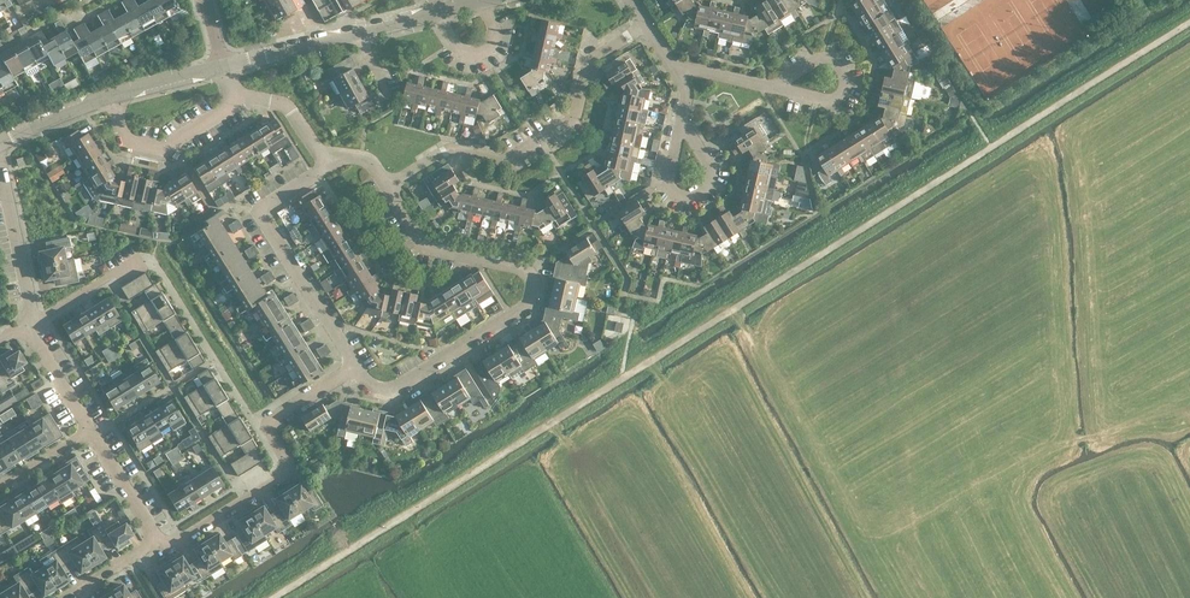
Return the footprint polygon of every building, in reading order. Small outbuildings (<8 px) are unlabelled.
[(8,0),(0,0),(0,11),(11,5),(8,0)] [(144,30),(127,0),(126,0),(121,3),(127,13),(120,16),(131,37),(144,30)] [(144,3),(137,7),(134,0),(127,0),(144,30),(156,24),(144,3)] [(158,0),(150,0),(144,3),(156,24),(168,17),(158,0)] [(168,17),(180,10),(174,0),(158,0),(168,17)] [(267,10),(286,0),(262,0),(267,10)] [(302,0),(286,0),(267,10),(273,21),(305,4),(302,0)] [(345,10),(351,7),(363,0),(337,0),(335,1),(341,12),(345,10),(345,11),(345,10)] [(672,6),(670,8),(673,12),(679,9),(676,4),(683,0),(668,0),(672,6)] [(683,15),(687,20),(690,19),(696,20),(699,7),(696,7),(692,0),(683,0),(676,4),(679,9),(683,15)] [(784,25),(768,0),(757,7),(761,13),(769,26),(765,28),(768,34),(773,31),(784,25)] [(783,0),(768,0),(784,25),(794,19),(798,16),(795,10),(790,12),(783,0)] [(790,12),(795,10),(806,2),(805,0),(783,0),(790,12)] [(876,1),(876,0),(859,0),(851,5),(856,13),(851,17),(854,21),(859,17),(858,15),(878,3),(876,1)] [(876,1),(878,3),(858,15),(859,17),(864,26),(889,10),(884,2),(887,0),(877,0),(876,1)] [(719,33),(724,11),(714,9),(716,2),(711,1),(709,8),(712,8),(707,30),(709,30),(719,33)] [(712,8),(709,8),(700,5),(699,7),(696,20),(694,27),(704,29),(703,36),(707,37),(709,30),(707,30),(712,8)] [(745,31),(748,18),(748,16),(738,14),(739,8),(735,7),(733,13),(736,14),(731,35),(733,36),(732,41),(751,45),(753,36),(751,33),(745,31)] [(131,37),(120,16),(113,20),(108,10),(102,13),(119,44),(131,37)] [(889,22),(895,19),(889,10),(864,26),(869,34),(864,37),(867,42),(872,38),(871,36),(890,24),(889,22)] [(736,14),(733,13),(724,11),(719,33),(717,37),(727,40),(727,42),(732,43),(732,41),(733,36),(731,35),(736,14)] [(108,50),(119,44),(102,13),(97,16),(103,26),(96,30),(108,50)] [(765,28),(769,26),(761,13),(750,19),(748,18),(745,31),(751,33),(753,36),(765,28)] [(877,46),(902,31),(895,19),(889,22),(890,24),(871,36),(872,38),(877,46)] [(530,30),(566,38),(566,35),(558,33),(560,23),(542,20),(540,29),(531,27),(530,30)] [(72,43),(66,32),(60,21),(55,24),(60,34),(53,38),(65,58),(76,52),(83,64),(84,64),(72,43)] [(108,50),(96,30),(89,33),(84,23),(78,26),(96,57),(108,50)] [(84,64),(96,57),(78,26),(73,29),(79,39),(72,43),(84,64)] [(565,40),(566,38),(530,30),(530,32),(539,34),(536,44),(554,48),(557,38),(565,40)] [(65,58),(53,38),(47,42),(41,31),(35,35),(48,58),(52,65),(65,58)] [(902,43),(908,40),(902,31),(877,46),(883,55),(877,58),(880,62),(885,59),(884,57),(903,45),(902,43)] [(36,64),(48,58),(35,35),(23,41),(36,64)] [(914,54),(908,45),(910,43),(908,40),(902,43),(903,45),(884,57),(885,59),(891,68),(892,66),(914,54)] [(39,69),(36,64),(23,41),(11,48),(25,71),(27,76),(30,76),(38,72),(39,69)] [(552,57),(554,48),(536,44),(534,54),(525,51),(525,54),(560,62),(561,59),(552,57)] [(25,71),(11,48),(0,54),(0,55),(13,78),(25,71)] [(611,82),(613,85),(619,81),(632,72),(635,77),(639,74),(640,73),(637,69),(636,69),(630,59),(631,58),(627,52),(611,62),(614,68),(606,74),(611,82)] [(560,64),(560,62),(525,54),(524,56),(533,58),(531,68),(532,68),(545,71),(549,72),(551,62),(560,64)] [(906,71),(907,65),(910,66),(919,62),(914,54),(892,66),(894,69),(891,80),(892,81),(906,85),(909,72),(906,71)] [(13,78),(0,55),(0,83),(5,92),(17,86),(13,78)] [(338,94),(359,82),(352,69),(356,67),(350,57),(333,66),(338,76),(331,80),(338,94)] [(539,84),(545,80),(543,78),(545,71),(532,68),(531,71),(520,78),(532,97),(537,94),(533,88),(539,84)] [(639,74),(635,77),(632,72),(619,81),(625,91),(625,94),(625,95),(638,98),(639,91),(642,89),(639,84),(644,81),(639,74)] [(413,112),(422,77),(419,76),(417,85),(408,83),(403,101),(413,103),(411,112),(413,112)] [(427,106),(432,88),(422,86),(424,77),(422,77),(413,112),(416,113),(418,104),(427,106)] [(892,81),(891,80),(885,79),(882,91),(904,96),(910,98),(914,81),(909,80),(907,90),(905,90),(906,85),(892,81)] [(359,82),(338,94),(346,108),(354,104),(359,113),(376,104),(371,94),(367,96),(359,82)] [(437,108),(435,117),(437,118),(446,82),(443,82),(441,90),(432,88),(427,106),(437,108)] [(452,112),(456,94),(446,92),(448,83),(446,82),(437,118),(440,119),(442,110),(452,112)] [(915,82),(913,96),(930,98),(931,84),(915,82)] [(461,123),(470,88),(467,87),(465,96),(456,94),(452,112),(461,114),(459,123),(461,123)] [(476,117),(477,114),(480,101),(480,100),(470,97),(472,88),(470,88),(461,123),(464,124),(466,115),(476,117)] [(642,111),(642,108),(644,99),(648,100),(651,89),(642,89),(639,91),(638,98),(625,95),(625,94),(623,94),(620,104),(614,102),(613,107),(619,108),(620,106),(642,111)] [(910,98),(904,96),(882,91),(879,104),(885,105),(886,105),(901,108),(900,114),(906,115),(910,98)] [(480,101),(477,114),(483,115),(487,123),(499,115),(500,117),(505,114),(493,95),(483,101),(480,101)] [(898,121),(900,114),(901,108),(886,105),(885,105),(883,117),(880,119),(888,130),(893,126),(896,127),(897,120),(898,121)] [(648,110),(642,108),(642,111),(620,106),(619,108),(617,118),(639,123),(641,113),(647,115),(648,110)] [(888,130),(880,119),(879,117),(874,120),(873,117),(869,120),(867,117),(863,119),(865,123),(867,125),(869,124),(881,143),(883,142),(886,147),(896,141),(892,136),(899,132),(896,127),(893,126),(888,130)] [(643,124),(639,123),(617,118),(615,128),(609,126),(607,131),(611,132),(613,132),(614,130),(636,135),(637,132),(641,133),(643,124)] [(764,136),(761,131),(758,126),(760,125),(755,118),(739,129),(743,134),(734,140),(741,151),(747,147),(764,136)] [(290,142),(286,136),(275,119),(268,123),(267,121),(256,128),(268,148),(272,154),(290,142)] [(862,125),(863,127),(858,130),(871,150),(874,155),(886,147),(883,142),(881,143),(869,124),(867,125),(865,123),(862,125)] [(268,148),(256,128),(248,134),(244,128),(240,131),(243,136),(245,135),(257,154),(260,153),(268,148)] [(94,144),(93,142),(87,133),(81,137),(77,130),(64,139),(73,154),(68,158),(70,162),(76,158),(75,156),(94,144)] [(610,136),(613,136),(611,142),(640,148),(643,134),(641,133),(637,132),(636,135),(614,130),(613,132),(611,132),(610,136)] [(871,150),(858,130),(850,135),(847,130),(842,132),(846,138),(848,137),(860,156),(862,155),(871,150)] [(263,158),(260,153),(257,154),(245,135),(243,136),(235,142),(247,161),(255,155),(259,161),(263,158)] [(767,149),(763,143),(769,140),(766,135),(764,136),(747,147),(754,158),(753,160),(766,163),(767,160),(768,157),(767,157),(770,155),(767,150),(767,149)] [(865,160),(862,155),(860,156),(848,137),(846,138),(838,143),(850,163),(858,158),(861,163),(865,160)] [(101,143),(99,141),(98,139),(93,142),(94,144),(75,156),(76,158),(81,167),(100,155),(95,146),(101,143)] [(247,161),(235,142),(227,147),(223,141),(219,144),(223,150),(225,148),(237,167),(239,166),(247,161)] [(637,158),(640,148),(611,142),(609,151),(603,150),(602,155),(608,156),(609,154),(631,159),(631,156),(637,158)] [(850,163),(838,143),(829,148),(826,143),(821,146),(825,151),(827,150),(839,170),(842,168),(850,163)] [(239,166),(237,167),(225,148),(223,150),(215,155),(226,174),(235,168),(238,174),(242,171),(239,166)] [(733,157),(738,153),(734,148),(729,152),(733,157)] [(43,166),(51,163),(45,149),(37,152),(43,166)] [(825,151),(817,156),(824,169),(818,173),(826,185),(832,181),(829,176),(837,171),(840,176),(843,175),(845,173),(842,168),(839,170),(827,150),(825,151)] [(288,163),(298,157),(295,152),(285,159),(288,163)] [(226,174),(215,155),(206,160),(202,154),(198,157),(202,163),(204,161),(216,180),(218,179),(226,174)] [(631,156),(631,159),(609,154),(608,156),(606,166),(621,169),(619,176),(621,179),(630,181),(634,162),(636,162),(637,158),(631,156)] [(107,165),(106,163),(100,155),(81,167),(86,175),(81,178),(84,183),(89,179),(88,177),(107,165)] [(18,167),(23,165),(25,165),(22,157),(16,159),(18,167)] [(114,163),(112,161),(111,159),(106,163),(107,165),(88,177),(89,179),(84,183),(83,183),(93,199),(97,202),(98,199),(104,190),(101,184),(112,177),(114,176),(108,167),(114,163)] [(743,168),(742,173),(748,175),(749,172),(770,177),(771,175),(777,176),(780,163),(767,160),(766,163),(753,160),(752,160),(749,170),(743,168)] [(202,163),(193,168),(205,187),(209,193),(222,184),(218,179),(216,180),(204,161),(202,163)] [(271,168),(268,169),(271,174),(273,173),(281,168),(278,163),(271,168)] [(448,163),(423,179),(427,186),(428,185),(434,196),(437,201),(442,197),(440,193),(453,185),(459,181),(448,163)] [(601,165),(593,170),(597,176),(605,189),(608,195),(613,192),(610,186),(621,179),(619,176),(621,169),(606,166),(601,165)] [(52,183),(58,179),(53,170),(47,174),(52,183)] [(597,176),(594,170),(593,170),(582,177),(584,180),(578,183),(588,200),(594,196),(605,189),(597,176)] [(777,176),(771,175),(770,177),(749,172),(748,175),(746,184),(774,191),(776,181),(777,176)] [(200,198),(197,192),(185,173),(176,179),(172,173),(168,176),(172,181),(174,180),(186,199),(188,198),(191,203),(200,198)] [(132,207),(139,178),(126,175),(125,182),(126,182),(122,197),(117,196),(115,203),(132,207)] [(125,182),(123,181),(113,179),(112,177),(101,184),(104,190),(98,199),(115,203),(117,196),(122,197),(126,182),(125,182)] [(149,187),(150,187),(152,181),(139,178),(132,207),(144,209),(150,210),(151,204),(146,203),(149,187)] [(191,203),(188,198),(186,199),(174,180),(172,181),(163,187),(164,188),(171,200),(175,206),(184,200),(187,206),(191,203)] [(772,200),(774,191),(746,184),(743,194),(737,192),(736,197),(742,199),(743,196),(765,201),(765,199),(772,200)] [(462,196),(459,195),(453,185),(440,193),(442,197),(437,201),(440,207),(449,201),(453,206),(459,208),(460,208),(463,196),(462,196)] [(161,190),(150,187),(149,187),(146,203),(151,204),(150,210),(167,214),(165,203),(171,200),(164,188),(161,190)] [(469,223),(477,187),(475,187),(473,195),(463,193),(462,196),(463,196),(460,208),(459,208),(458,211),(468,214),(466,222),(469,223)] [(483,217),(487,199),(477,197),(479,188),(477,187),(469,223),(471,224),(473,215),(483,217)] [(542,196),(547,193),(543,188),(539,191),(542,196)] [(577,215),(573,209),(560,188),(553,193),(554,194),(544,200),(548,206),(549,206),(557,219),(552,222),(556,228),(577,215)] [(327,206),(326,204),(320,195),(319,196),(314,189),(297,200),(308,218),(327,206)] [(798,190),(797,195),(801,196),(807,198),(807,196),(808,192),(806,192),(798,190)] [(493,228),(501,193),(499,192),(496,201),(487,199),(483,217),(492,219),(490,228),(493,228)] [(507,222),(511,204),(501,202),(503,193),(501,193),(493,228),(495,229),(497,220),(507,222)] [(762,214),(765,201),(743,196),(742,199),(740,208),(742,209),(755,212),(762,214)] [(810,198),(801,196),(799,205),(812,208),(810,198)] [(517,234),(525,198),(523,198),(520,206),(511,204),(507,222),(516,225),(514,233),(517,234)] [(532,225),(535,212),(535,210),(525,208),(527,199),(525,198),(517,234),(519,234),(521,226),(531,228),(532,225)] [(625,224),(638,216),(644,212),(638,201),(618,213),(625,223),(619,227),(622,232),(628,228),(625,224)] [(88,204),(81,210),(86,216),(93,210),(88,204)] [(309,232),(339,212),(338,210),(332,214),(327,206),(308,218),(313,226),(308,230),(309,232)] [(546,226),(552,222),(557,219),(549,206),(548,206),(538,213),(535,212),(532,225),(538,226),(540,229),(545,226),(546,226)] [(768,215),(762,214),(755,212),(742,209),(741,212),(731,218),(740,231),(744,229),(750,225),(749,224),(755,221),(766,226),(768,215)] [(214,220),(224,213),(222,210),(203,222),(206,226),(190,236),(193,242),(199,238),(204,245),(222,234),(214,220)] [(199,219),(204,216),(201,211),(196,215),(199,219)] [(321,238),(340,226),(335,218),(341,215),(339,212),(309,232),(310,234),(316,230),(321,238)] [(740,231),(731,218),(728,212),(717,219),(729,238),(739,232),(742,238),(747,234),(744,229),(740,231)] [(703,222),(703,221),(708,218),(705,213),(700,217),(703,222)] [(649,227),(648,227),(645,226),(638,216),(625,224),(628,228),(636,239),(638,238),(646,239),(649,227)] [(230,229),(239,223),(237,219),(228,225),(230,229)] [(732,243),(729,238),(717,219),(706,226),(709,232),(721,251),(723,248),(729,246),(732,243)] [(435,230),(440,227),(435,220),(430,223),(435,230)] [(667,252),(672,230),(663,227),(664,221),(660,220),(658,226),(661,227),(655,250),(658,250),(657,256),(666,258),(667,252)] [(239,223),(230,229),(232,233),(242,227),(239,223)] [(134,234),(136,227),(121,224),(120,231),(134,234)] [(661,227),(658,226),(649,224),(648,227),(649,227),(646,239),(638,238),(636,239),(632,248),(642,251),(643,247),(653,249),(652,255),(657,256),(658,250),(655,250),(661,227)] [(321,238),(316,242),(322,252),(328,249),(347,237),(352,233),(351,231),(345,235),(340,226),(321,238)] [(700,252),(696,237),(697,235),(687,233),(688,227),(684,226),(682,232),(684,232),(679,255),(682,256),(680,261),(702,267),(702,255),(702,254),(700,252)] [(684,232),(682,232),(672,230),(667,252),(677,255),(675,260),(680,261),(682,256),(679,255),(684,232)] [(170,240),(169,240),(169,233),(158,232),(158,239),(170,240)] [(722,251),(721,251),(709,232),(699,238),(696,237),(700,252),(702,254),(707,251),(708,251),(714,248),(717,254),(722,251)] [(328,249),(322,252),(328,262),(334,259),(353,247),(348,239),(354,235),(352,233),(347,237),(328,249)] [(206,262),(231,246),(222,234),(204,245),(209,253),(203,257),(206,262)] [(42,266),(65,261),(63,248),(70,246),(69,238),(51,242),(52,249),(39,252),(39,254),(38,257),(39,262),(41,264),(42,266)] [(589,256),(596,252),(587,238),(566,251),(570,257),(559,264),(556,263),(554,270),(588,278),(588,274),(586,274),(589,262),(591,263),(592,260),(589,256)] [(246,255),(256,249),(253,245),(244,251),(246,255)] [(220,271),(239,259),(231,246),(206,262),(209,268),(216,264),(220,271)] [(335,273),(365,254),(364,252),(359,256),(353,247),(334,259),(339,268),(334,271),(335,273)] [(256,249),(246,255),(249,259),(258,253),(256,249)] [(347,280),(366,268),(361,260),(367,256),(365,254),(335,273),(336,275),(342,272),(347,280)] [(60,285),(78,281),(73,259),(65,261),(42,266),(42,268),(41,271),(42,276),(44,278),(45,280),(58,278),(60,285)] [(222,288),(247,272),(239,259),(220,271),(225,279),(219,283),(222,288)] [(378,275),(377,273),(372,276),(366,268),(347,280),(352,288),(347,292),(348,294),(354,290),(373,278),(378,275)] [(586,286),(588,278),(554,270),(553,277),(556,278),(552,292),(577,298),(580,284),(586,286)] [(262,281),(272,275),(269,271),(260,277),(262,281)] [(490,289),(482,275),(480,271),(473,276),(472,274),(463,279),(460,274),(455,276),(459,282),(461,281),(473,300),(475,298),(478,304),(494,294),(490,289)] [(147,289),(153,285),(145,272),(139,276),(147,289)] [(236,297),(255,285),(247,272),(222,288),(225,293),(232,289),(236,297)] [(272,275),(262,281),(265,285),(274,279),(272,275)] [(361,301),(367,298),(378,290),(380,289),(374,280),(380,277),(378,275),(373,278),(354,290),(348,294),(350,296),(355,293),(361,301)] [(141,292),(144,291),(147,289),(139,276),(133,280),(141,292)] [(135,296),(141,292),(133,280),(127,284),(135,296)] [(478,304),(475,298),(473,300),(461,281),(459,282),(450,287),(466,312),(474,307),(478,304)] [(137,322),(168,303),(161,293),(155,283),(153,285),(147,289),(144,291),(150,300),(130,312),(137,322)] [(326,292),(331,289),(328,283),(323,286),(326,292)] [(128,300),(135,296),(127,284),(121,288),(128,300)] [(263,298),(255,285),(236,297),(241,305),(235,309),(239,314),(245,310),(263,298)] [(466,312),(450,287),(442,293),(439,287),(434,290),(438,295),(440,294),(452,313),(454,311),(458,317),(466,312)] [(263,298),(245,310),(248,315),(255,311),(260,318),(281,305),(271,289),(265,293),(267,296),(263,298)] [(400,314),(405,292),(393,289),(391,295),(392,295),(388,311),(400,314)] [(391,295),(390,295),(380,293),(378,290),(367,298),(370,303),(364,313),(387,318),(388,311),(392,295),(391,295)] [(400,314),(399,320),(416,324),(417,318),(412,317),(415,301),(416,301),(418,294),(405,292),(400,314)] [(574,311),(577,298),(552,292),(549,306),(546,306),(545,313),(562,317),(578,321),(580,312),(574,311)] [(285,302),(295,296),(293,293),(283,298),(285,302)] [(438,295),(429,301),(430,302),(437,314),(432,317),(435,329),(458,317),(454,311),(452,313),(440,294),(438,295)] [(489,298),(495,313),(503,310),(497,295),(489,298)] [(295,296),(285,302),(288,307),(298,301),(295,296)] [(107,298),(95,305),(109,328),(121,320),(107,298)] [(415,301),(412,317),(417,318),(416,324),(435,329),(432,317),(437,314),(430,302),(428,304),(416,301),(415,301)] [(168,330),(180,323),(168,303),(137,322),(143,333),(162,321),(168,330)] [(95,305),(84,312),(95,329),(98,334),(109,328),(95,305)] [(261,336),(289,318),(281,305),(260,318),(265,326),(258,331),(261,336)] [(84,336),(95,329),(84,312),(73,319),(84,336)] [(559,330),(562,317),(545,313),(543,320),(545,322),(532,330),(546,352),(558,344),(561,349),(568,344),(559,330)] [(276,344),(297,331),(289,318),(261,336),(265,341),(272,337),(276,344)] [(302,328),(311,322),(309,318),(299,324),(302,328)] [(73,343),(84,336),(73,319),(62,326),(73,343)] [(311,322),(302,328),(304,332),(314,326),(311,322)] [(621,333),(624,323),(616,322),(614,331),(621,333)] [(161,362),(192,343),(180,323),(168,330),(174,340),(155,351),(161,362)] [(534,359),(546,352),(532,330),(520,337),(519,335),(512,339),(531,368),(537,364),(534,359)] [(278,361),(305,344),(297,331),(276,344),(281,352),(274,356),(278,361)] [(126,342),(132,338),(128,332),(122,336),(126,342)] [(508,345),(496,353),(509,375),(512,379),(524,372),(531,368),(512,339),(506,343),(508,345)] [(132,351),(138,347),(134,341),(128,345),(132,351)] [(193,370),(204,363),(198,353),(192,343),(161,362),(167,372),(187,360),(193,370)] [(111,354),(116,350),(113,344),(107,348),(111,354)] [(293,370),(314,357),(305,344),(278,361),(281,367),(288,362),(293,370)] [(318,354),(328,348),(325,344),(316,350),(318,354)] [(105,357),(111,354),(107,348),(101,351),(105,357)] [(321,358),(328,353),(330,352),(328,348),(318,354),(321,358)] [(18,351),(13,354),(10,349),(0,356),(0,361),(1,361),(0,362),(0,375),(9,388),(15,384),(11,377),(23,370),(20,365),(25,362),(18,351)] [(111,354),(114,360),(120,356),(116,350),(111,354)] [(498,382),(509,375),(496,353),(484,360),(482,358),(476,362),(480,370),(476,372),(493,399),(499,395),(501,387),(498,382)] [(108,363),(114,360),(111,354),(105,357),(108,363)] [(87,366),(93,362),(89,356),(83,360),(87,366)] [(314,357),(293,370),(297,377),(290,382),(294,388),(312,376),(314,379),(324,373),(322,370),(314,357)] [(133,367),(136,372),(147,389),(159,382),(145,359),(133,367)] [(93,375),(99,371),(95,366),(89,369),(93,375)] [(189,407),(220,388),(214,378),(208,368),(196,376),(202,385),(183,397),(189,407)] [(485,408),(489,406),(466,368),(455,375),(457,377),(445,385),(458,407),(470,399),(473,404),(480,400),(485,408)] [(136,396),(147,389),(136,372),(125,378),(136,396)] [(136,396),(125,378),(122,373),(111,380),(114,385),(125,403),(136,396)] [(0,375),(0,390),(2,392),(9,388),(0,375)] [(125,403),(114,385),(111,380),(100,387),(114,410),(125,403)] [(34,391),(40,387),(37,381),(31,385),(34,391)] [(447,414),(458,407),(445,385),(433,393),(431,390),(425,394),(443,423),(449,419),(447,414)] [(221,415),(232,408),(227,399),(220,388),(189,407),(200,425),(203,424),(204,422),(205,420),(205,418),(204,416),(203,413),(215,406),(221,415)] [(34,405),(40,401),(36,393),(29,397),(34,405)] [(436,427),(443,423),(425,394),(419,398),(420,400),(408,408),(422,430),(434,422),(436,427)] [(161,399),(156,402),(159,407),(170,425),(173,430),(175,428),(185,422),(183,421),(184,420),(171,400),(164,404),(161,399)] [(341,419),(345,402),(338,400),(338,403),(327,410),(323,404),(302,417),(311,431),(332,418),(331,417),(332,417),(341,419)] [(360,434),(365,409),(352,406),(352,403),(345,402),(341,419),(337,435),(345,437),(346,431),(360,434)] [(170,425),(159,407),(148,414),(159,432),(170,425)] [(5,412),(9,419),(15,415),(11,408),(5,412)] [(214,447),(245,428),(232,408),(221,415),(227,424),(207,436),(214,447)] [(410,437),(422,430),(408,408),(396,416),(394,413),(387,412),(384,429),(397,432),(406,446),(413,442),(410,437)] [(384,429),(387,412),(380,410),(380,413),(365,409),(360,434),(374,437),(372,443),(380,445),(384,429)] [(9,419),(5,412),(0,415),(0,419),(2,423),(9,419)] [(48,445),(62,436),(49,414),(29,426),(41,446),(47,442),(48,445)] [(148,414),(141,418),(138,414),(134,416),(151,444),(162,437),(159,432),(148,414)] [(139,451),(151,444),(134,416),(130,419),(132,424),(126,428),(139,451)] [(26,421),(15,428),(32,455),(37,452),(35,449),(41,446),(29,426),(26,421)] [(26,458),(32,455),(15,428),(3,435),(18,460),(25,456),(26,458)] [(191,435),(181,441),(185,447),(190,444),(196,441),(200,438),(194,428),(189,431),(191,435)] [(245,455),(249,453),(255,449),(257,447),(251,438),(245,428),(214,447),(220,457),(239,445),(245,455)] [(18,460),(3,435),(0,437),(0,457),(8,470),(13,466),(12,464),(18,460)] [(195,454),(201,450),(198,444),(192,448),(195,454)] [(174,456),(180,453),(176,447),(170,450),(174,456)] [(256,465),(262,462),(263,461),(255,449),(249,453),(256,465)] [(168,460),(174,456),(170,450),(165,454),(168,460)] [(174,456),(178,462),(184,459),(180,453),(174,456)] [(250,469),(256,465),(249,453),(245,455),(242,456),(250,469)] [(172,466),(178,462),(174,456),(168,460),(172,466)] [(244,473),(250,469),(242,456),(236,460),(244,473)] [(70,490),(89,479),(75,457),(62,466),(63,468),(58,471),(70,490)] [(150,469),(151,469),(157,465),(153,459),(147,463),(150,469)] [(238,477),(244,473),(236,460),(230,464),(238,477)] [(201,474),(212,491),(223,484),(212,467),(201,474)] [(156,478),(162,474),(158,468),(152,472),(156,478)] [(73,495),(70,490),(58,471),(51,475),(50,473),(44,476),(58,498),(61,503),(73,495)] [(200,498),(212,491),(201,474),(190,481),(200,498)] [(46,505),(58,498),(44,476),(39,479),(41,482),(34,486),(46,505)] [(200,498),(190,481),(187,476),(175,483),(178,488),(189,505),(192,511),(198,508),(194,502),(200,498)] [(285,489),(300,512),(311,504),(314,510),(322,505),(312,490),(305,494),(299,484),(293,487),(292,485),(285,489)] [(35,512),(46,505),(34,486),(28,490),(26,487),(21,491),(35,512)] [(178,512),(189,505),(178,488),(167,495),(178,512)] [(288,519),(300,512),(285,489),(279,493),(281,495),(275,499),(281,509),(275,513),(284,528),(291,524),(288,519)] [(39,519),(35,512),(21,491),(16,494),(18,496),(12,500),(24,519),(28,526),(39,519)] [(24,519),(12,500),(6,504),(4,501),(0,504),(0,524),(4,531),(24,519)] [(284,528),(275,513),(269,516),(262,506),(256,510),(255,508),(249,512),(263,534),(274,527),(278,532),(284,528)] [(67,513),(72,519),(78,515),(74,509),(67,513)] [(93,510),(86,514),(94,527),(104,542),(108,549),(115,545),(117,550),(130,542),(127,538),(132,535),(125,523),(120,526),(117,522),(105,529),(93,510)] [(266,540),(263,534),(249,512),(242,515),(244,518),(238,522),(244,532),(237,536),(247,551),(266,540)] [(65,524),(72,519),(67,513),(60,517),(65,524)] [(46,529),(50,536),(56,532),(52,525),(46,529)] [(98,546),(104,542),(94,527),(88,531),(92,538),(81,544),(77,538),(76,538),(93,565),(95,564),(98,564),(102,561),(103,558),(105,557),(98,546)] [(43,540),(50,536),(46,529),(39,533),(43,540)] [(204,539),(218,562),(230,555),(233,560),(241,555),(231,540),(224,544),(218,534),(212,537),(211,535),(204,539)] [(91,566),(93,565),(76,538),(58,550),(67,565),(73,561),(80,573),(82,571),(85,572),(90,569),(91,566)] [(221,567),(218,562),(204,539),(198,543),(200,545),(194,549),(200,559),(194,563),(203,578),(221,567)] [(58,550),(39,561),(43,568),(56,588),(57,587),(61,587),(65,584),(66,581),(68,580),(61,569),(67,565),(58,550)] [(203,578),(194,563),(188,566),(181,556),(175,560),(174,558),(168,562),(182,584),(193,577),(197,582),(203,578)] [(182,584),(168,562),(161,565),(163,568),(157,572),(163,582),(156,586),(164,597),(171,597),(185,590),(182,584)] [(54,589),(56,588),(43,568),(31,575),(27,568),(21,572),(30,588),(36,584),(43,595),(45,594),(48,595),(53,592),(54,589)] [(30,588),(21,572),(14,577),(18,583),(6,590),(11,597),(28,597),(24,591),(30,588)] [(109,590),(114,597),(140,597),(135,590),(129,594),(122,585),(116,588),(115,586),(109,590)] [(101,597),(114,597),(109,590),(102,594),(104,596),(101,597)]
